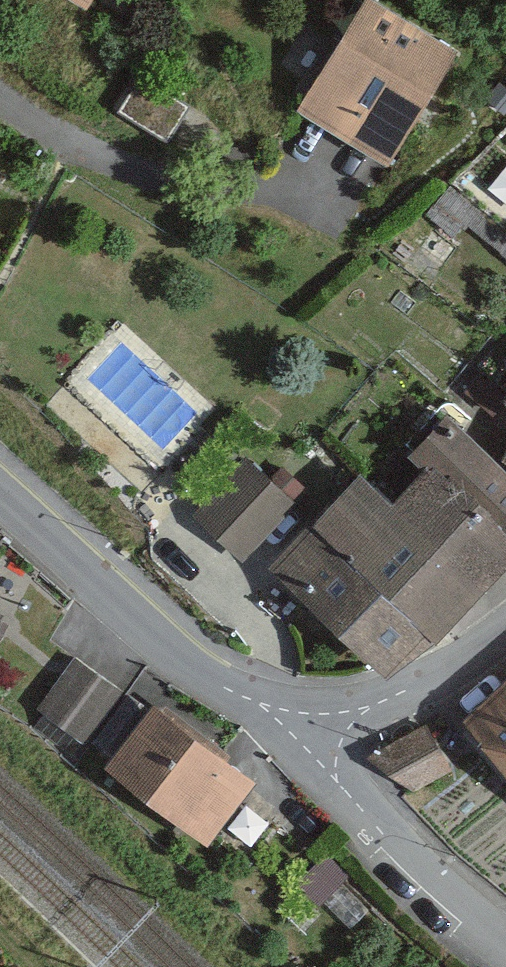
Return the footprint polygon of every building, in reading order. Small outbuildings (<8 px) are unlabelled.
[(102,34),(123,0),(46,0),(102,34)] [(402,0),(395,0),(309,123),(408,192),(496,65),(402,0)] [(491,415),(269,593),(370,696),(505,586),(505,396),(491,415)] [(331,510),(283,465),(210,543),(257,588),(331,510)] [(12,578),(0,570),(0,594),(12,578)] [(278,797),(108,662),(63,718),(128,769),(112,788),(217,872),(278,797)] [(381,771),(414,804),(464,753),(505,793),(505,693),(461,740),(435,715),(381,771)]
